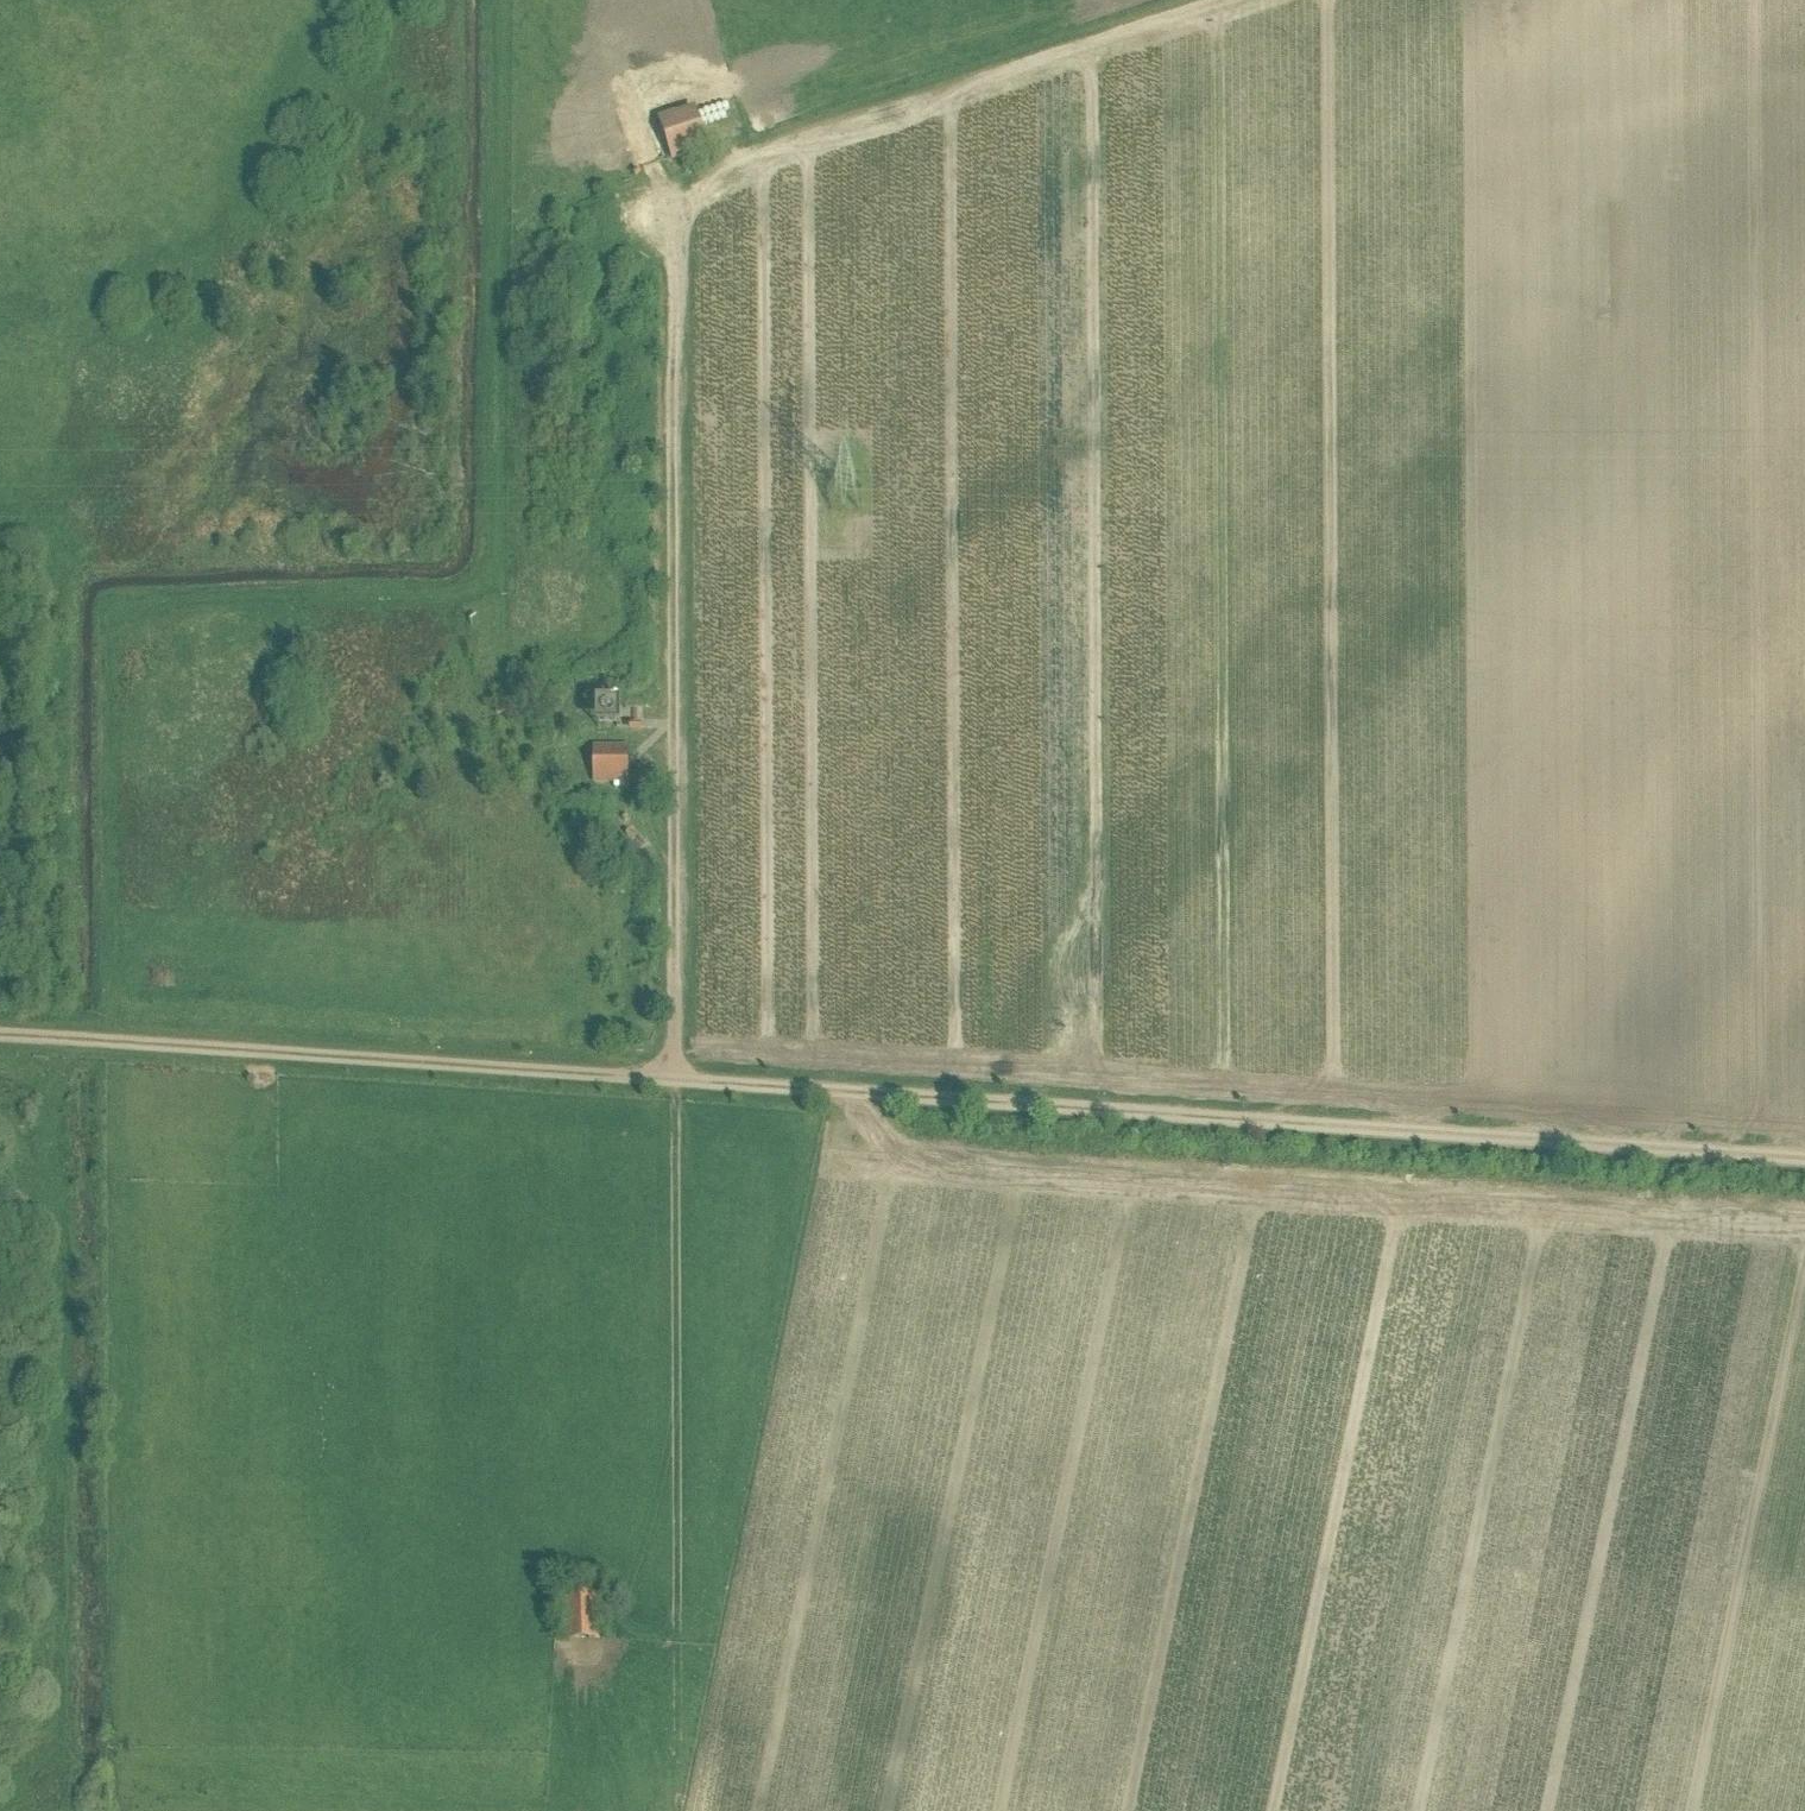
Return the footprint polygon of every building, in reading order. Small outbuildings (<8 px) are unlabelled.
[(698,109),(659,121),(672,164),(712,152),(698,109)] [(607,696),(606,720),(632,721),(632,697),(607,696)] [(595,744),(597,781),(621,780),(621,789),(633,789),(630,742),(595,744)] [(601,1640),(599,1594),(561,1595),(562,1641),(601,1640)]
